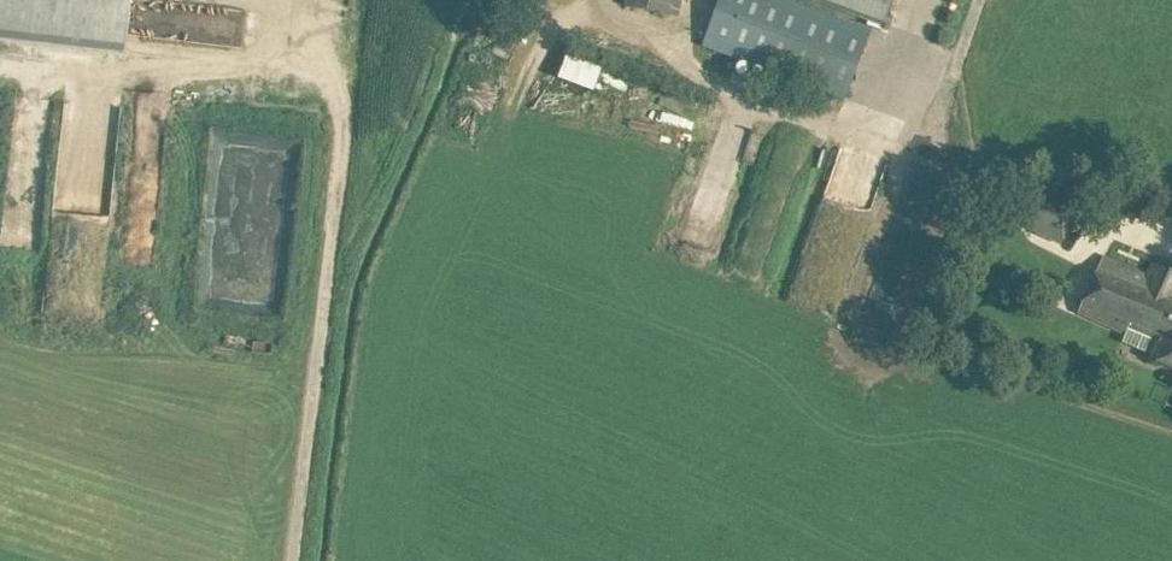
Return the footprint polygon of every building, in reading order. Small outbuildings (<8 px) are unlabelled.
[(130,0),(0,0),(0,37),(124,51),(130,0)] [(626,7),(667,15),(670,0),(627,0),(626,7)] [(702,47),(842,99),(867,33),(779,0),(720,0),(702,47)] [(884,23),(893,0),(824,0),(884,23)] [(182,107),(197,109),(198,96),(184,94),(182,107)] [(1019,227),(1060,245),(1078,204),(1037,186),(1019,227)] [(1126,334),(1130,325),(1160,339),(1151,360),(1171,368),(1171,275),(1151,266),(1147,276),(1103,257),(1079,313),(1126,334)]
